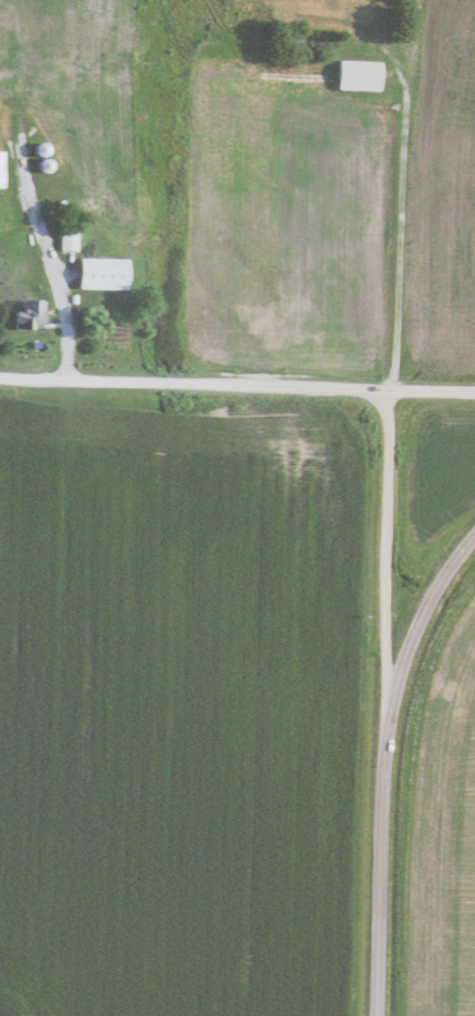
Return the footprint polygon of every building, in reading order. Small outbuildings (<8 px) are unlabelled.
[(371,61),(370,90),(327,89),(328,60),(371,61)] [(51,155),(47,148),(41,151),(44,158),(51,155)] [(57,171),(55,159),(40,161),(42,174),(57,171)] [(51,231),(68,232),(67,251),(51,251),(51,231)] [(79,233),(63,233),(63,251),(79,251),(79,233)] [(72,258),(117,258),(117,291),(72,291),(72,258)] [(17,330),(50,330),(50,301),(24,301),(24,312),(17,312),(17,330)]
